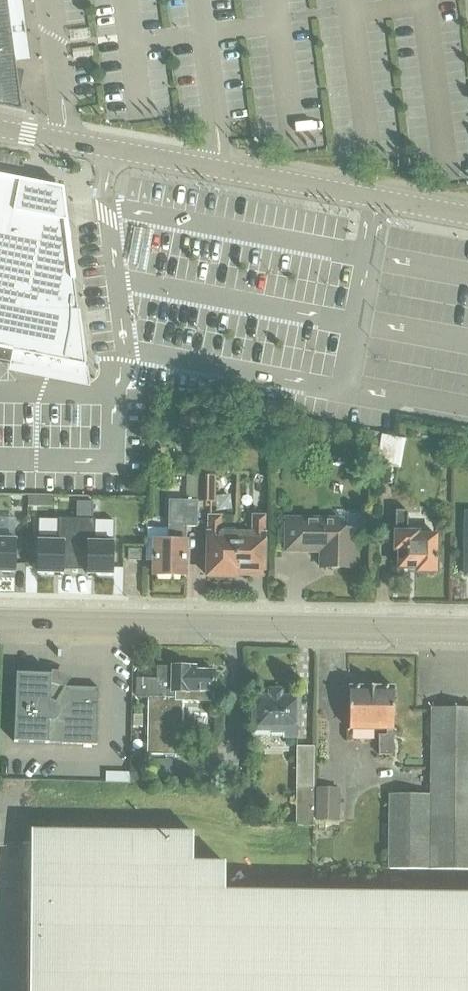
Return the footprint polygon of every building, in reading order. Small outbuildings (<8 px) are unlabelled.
[(26,113),(27,109),(22,108),(8,0),(0,0),(0,108),(26,113)] [(9,361),(11,362),(49,369),(87,377),(88,377),(81,327),(80,327),(79,320),(78,312),(78,311),(74,282),(71,252),(70,252),(66,220),(46,216),(43,186),(27,183),(28,183),(10,179),(0,177),(0,359),(9,361)] [(384,436),(379,465),(395,468),(400,439),(384,436)] [(154,448),(154,464),(167,464),(167,448),(154,448)] [(216,478),(200,477),(200,504),(216,505),(216,478)] [(40,496),(28,496),(28,506),(40,506),(40,496)] [(77,519),(76,570),(86,570),(88,570),(88,574),(98,575),(113,575),(113,555),(114,543),(114,539),(114,522),(114,520),(93,520),(93,507),(94,502),(84,502),(77,501),(77,519)] [(148,528),(148,560),(156,561),(156,576),(186,576),(187,527),(198,527),(198,501),(186,501),(171,501),(171,515),(171,528),(148,528)] [(437,570),(438,537),(419,536),(419,533),(409,533),(409,512),(397,512),(396,551),(400,551),(400,569),(420,569),(423,574),(432,574),(435,570),(437,570)] [(237,534),(236,575),(250,575),(252,571),(253,570),(258,570),(264,570),(266,517),(254,516),(254,535),(237,534)] [(0,572),(15,573),(16,536),(14,536),(15,517),(0,517),(0,572)] [(236,577),(237,529),(222,529),(222,517),(210,517),(209,577),(236,577)] [(339,520),(287,519),(287,552),(322,552),(322,568),(354,568),(355,532),(362,532),(362,517),(339,517),(339,520)] [(39,541),(38,573),(51,574),(63,574),(63,570),(75,570),(76,570),(77,519),(67,518),(62,518),(58,518),(58,519),(57,541),(39,541)] [(142,561),(142,550),(129,550),(129,561),(142,561)] [(183,701),(214,701),(215,672),(190,671),(190,669),(159,668),(158,681),(139,680),(138,698),(148,698),(147,755),(182,756),(183,701)] [(52,675),(17,673),(14,743),(49,744),(49,743),(62,743),(62,744),(98,746),(100,689),(66,687),(52,683),(52,675)] [(393,755),(394,688),(349,687),(349,730),(387,731),(387,736),(379,736),(379,755),(393,755)] [(268,699),(254,699),(254,729),(271,729),(271,731),(285,731),(285,736),(298,736),(298,730),(299,730),(298,699),(283,699),(283,691),(269,691),(268,691),(268,699)] [(467,869),(467,709),(432,709),(432,791),(391,791),(389,868),(467,869)] [(313,827),(313,747),(297,747),(295,826),(313,827)] [(131,767),(130,782),(147,782),(148,767),(131,767)] [(339,784),(317,784),(316,819),(339,819),(339,784)]
